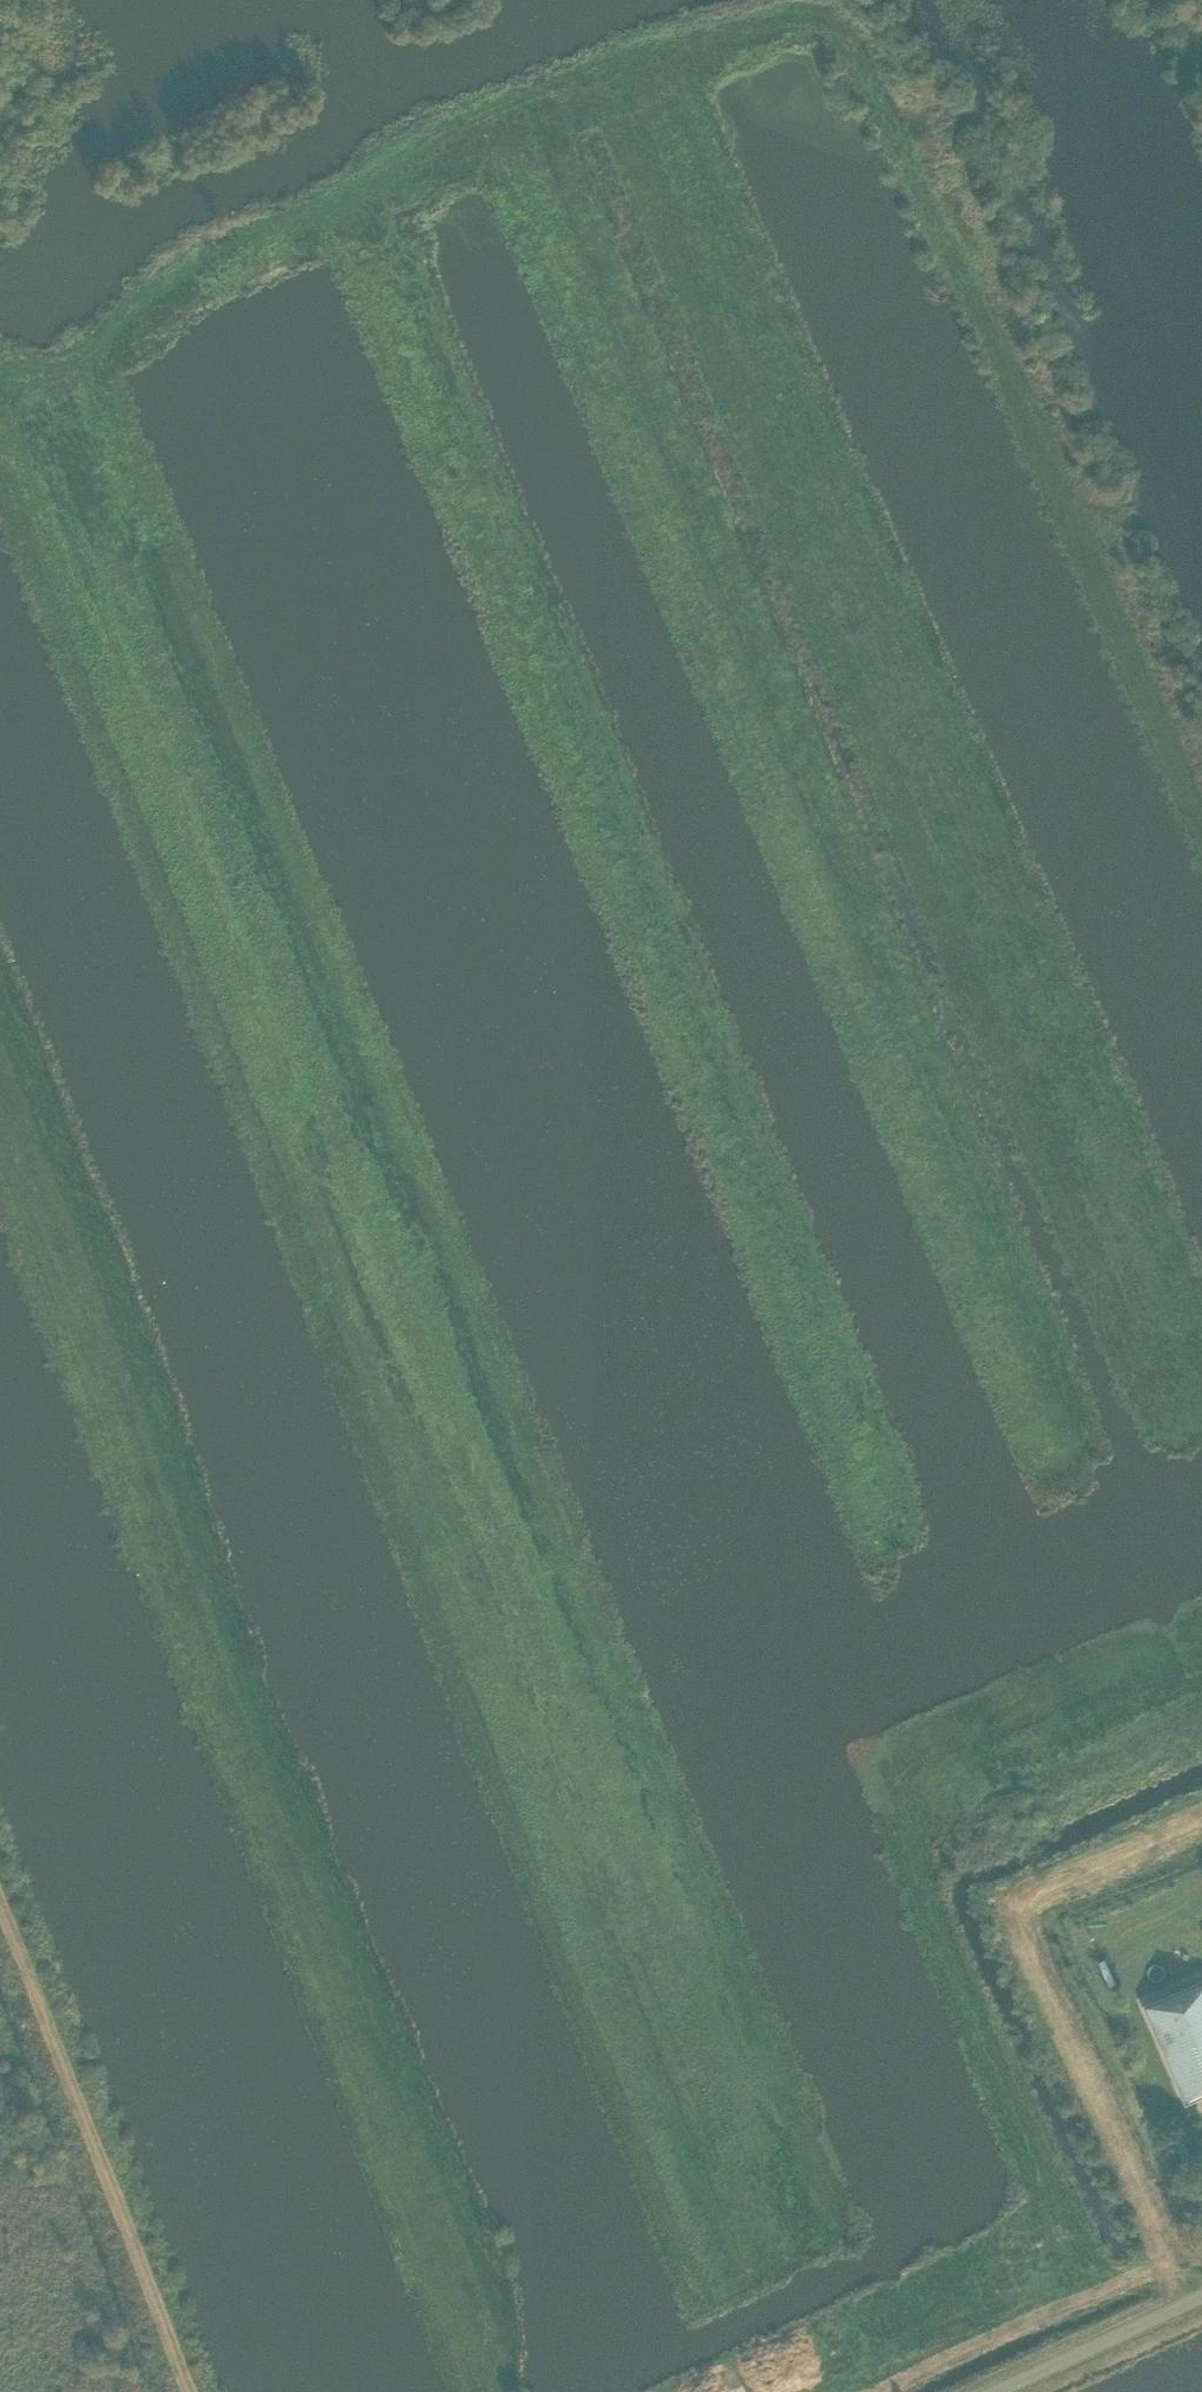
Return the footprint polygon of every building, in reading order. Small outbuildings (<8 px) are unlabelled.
[(1144,2004),(1187,2103),(1201,2097),(1201,1979),(1144,2004)]
